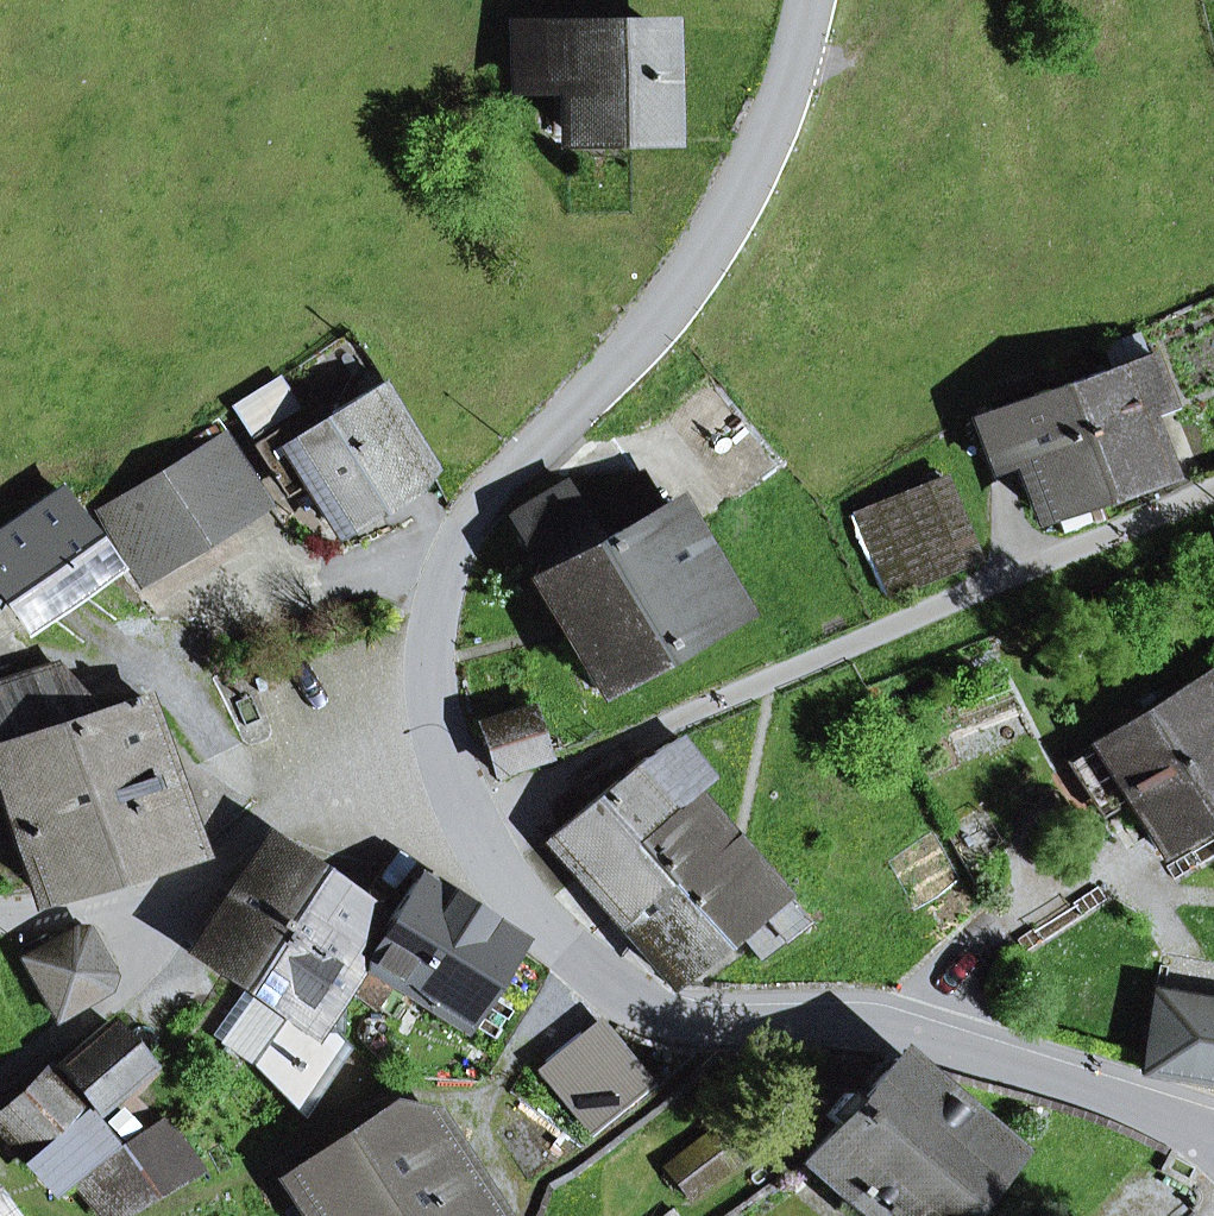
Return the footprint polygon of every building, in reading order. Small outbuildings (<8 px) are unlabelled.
[(567,79),(567,133),(658,133),(657,30),(513,31),(513,80),(567,79)] [(1168,407),(1150,356),(1060,388),(1098,494),(1159,472),(1139,417),(1168,407)] [(302,468),(337,527),(432,470),(381,387),(293,441),(285,429),(257,446),(278,482),(302,468)] [(1013,442),(1040,515),(1098,494),(1060,388),(972,420),(984,452),(1013,442)] [(178,467),(102,514),(138,574),(259,500),(214,427),(170,454),(178,467)] [(542,571),(534,575),(564,632),(671,532),(659,507),(654,510),(636,477),(578,510),(564,484),(513,512),(542,571)] [(856,512),(890,595),(975,561),(941,478),(856,512)] [(27,622),(111,562),(61,493),(0,536),(0,584),(27,622)] [(736,607),(688,524),(671,532),(564,632),(594,689),(721,622),(718,618),(736,607)] [(0,686),(0,746),(95,713),(59,667),(0,686)] [(1156,847),(1213,812),(1213,681),(1209,673),(1093,742),(1096,747),(1127,800),(1156,847)] [(90,786),(165,761),(145,699),(131,704),(129,700),(95,713),(0,746),(0,765),(10,803),(61,791),(88,782),(90,786)] [(481,725),(495,770),(542,756),(528,711),(481,725)] [(685,818),(690,824),(709,809),(695,792),(711,780),(678,737),(658,748),(548,837),(579,874),(627,833),(644,853),(685,818)] [(1099,816),(1127,800),(1096,747),(1067,764),(1099,816)] [(38,895),(197,849),(165,761),(90,786),(88,782),(61,791),(10,803),(38,895)] [(725,843),(730,834),(730,833),(709,809),(690,824),(685,818),(644,853),(627,833),(579,874),(582,874),(623,925),(671,886),(670,884),(711,848),(714,852),(725,843)] [(759,961),(805,923),(730,833),(730,834),(725,843),(714,852),(711,848),(670,884),(671,886),(623,925),(669,986),(735,930),(759,961)] [(274,837),(196,948),(244,980),(308,888),(292,877),(305,859),(274,837)] [(327,901),(339,885),(305,859),(292,877),(308,888),(327,901)] [(389,982),(457,1027),(513,943),(414,878),(376,937),(343,987),(373,1007),(389,982)] [(332,1032),(334,1001),(343,987),(376,937),(367,931),(380,913),(339,885),(327,901),(308,888),(244,980),(269,998),(289,1012),(269,1040),(249,1027),(238,1044),(258,1057),(253,1062),(301,1114),(346,1049),(332,1032)] [(106,989),(109,976),(82,927),(46,948),(28,959),(26,960),(57,1016),(106,989)] [(1155,992),(1141,1068),(1213,1082),(1213,1003),(1155,992)] [(249,1027),(269,1040),(289,1012),(269,998),(249,1027)] [(99,1120),(148,1070),(107,1021),(54,1067),(99,1120)] [(596,1040),(557,1070),(591,1113),(630,1083),(596,1040)] [(1003,1152),(896,1059),(856,1103),(845,1093),(825,1115),(836,1125),(804,1162),(865,1215),(946,1215),(1003,1152)] [(0,1117),(0,1125),(27,1156),(84,1108),(51,1072),(0,1117)] [(434,1117),(410,1133),(394,1106),(363,1130),(381,1154),(404,1198),(382,1212),(385,1215),(501,1215),(434,1117)] [(59,1192),(118,1146),(84,1108),(27,1156),(59,1192)] [(131,1206),(201,1167),(181,1131),(167,1121),(105,1160),(131,1206)] [(382,1212),(404,1198),(381,1154),(363,1130),(287,1175),(310,1202),(319,1215),(385,1215),(382,1212)] [(711,1132),(664,1168),(687,1199),(734,1162),(711,1132)] [(104,1215),(113,1215),(131,1206),(105,1160),(74,1181),(104,1215)] [(310,1202),(292,1215),(319,1215),(310,1202)] [(0,1203),(0,1215),(10,1215),(0,1203)]
